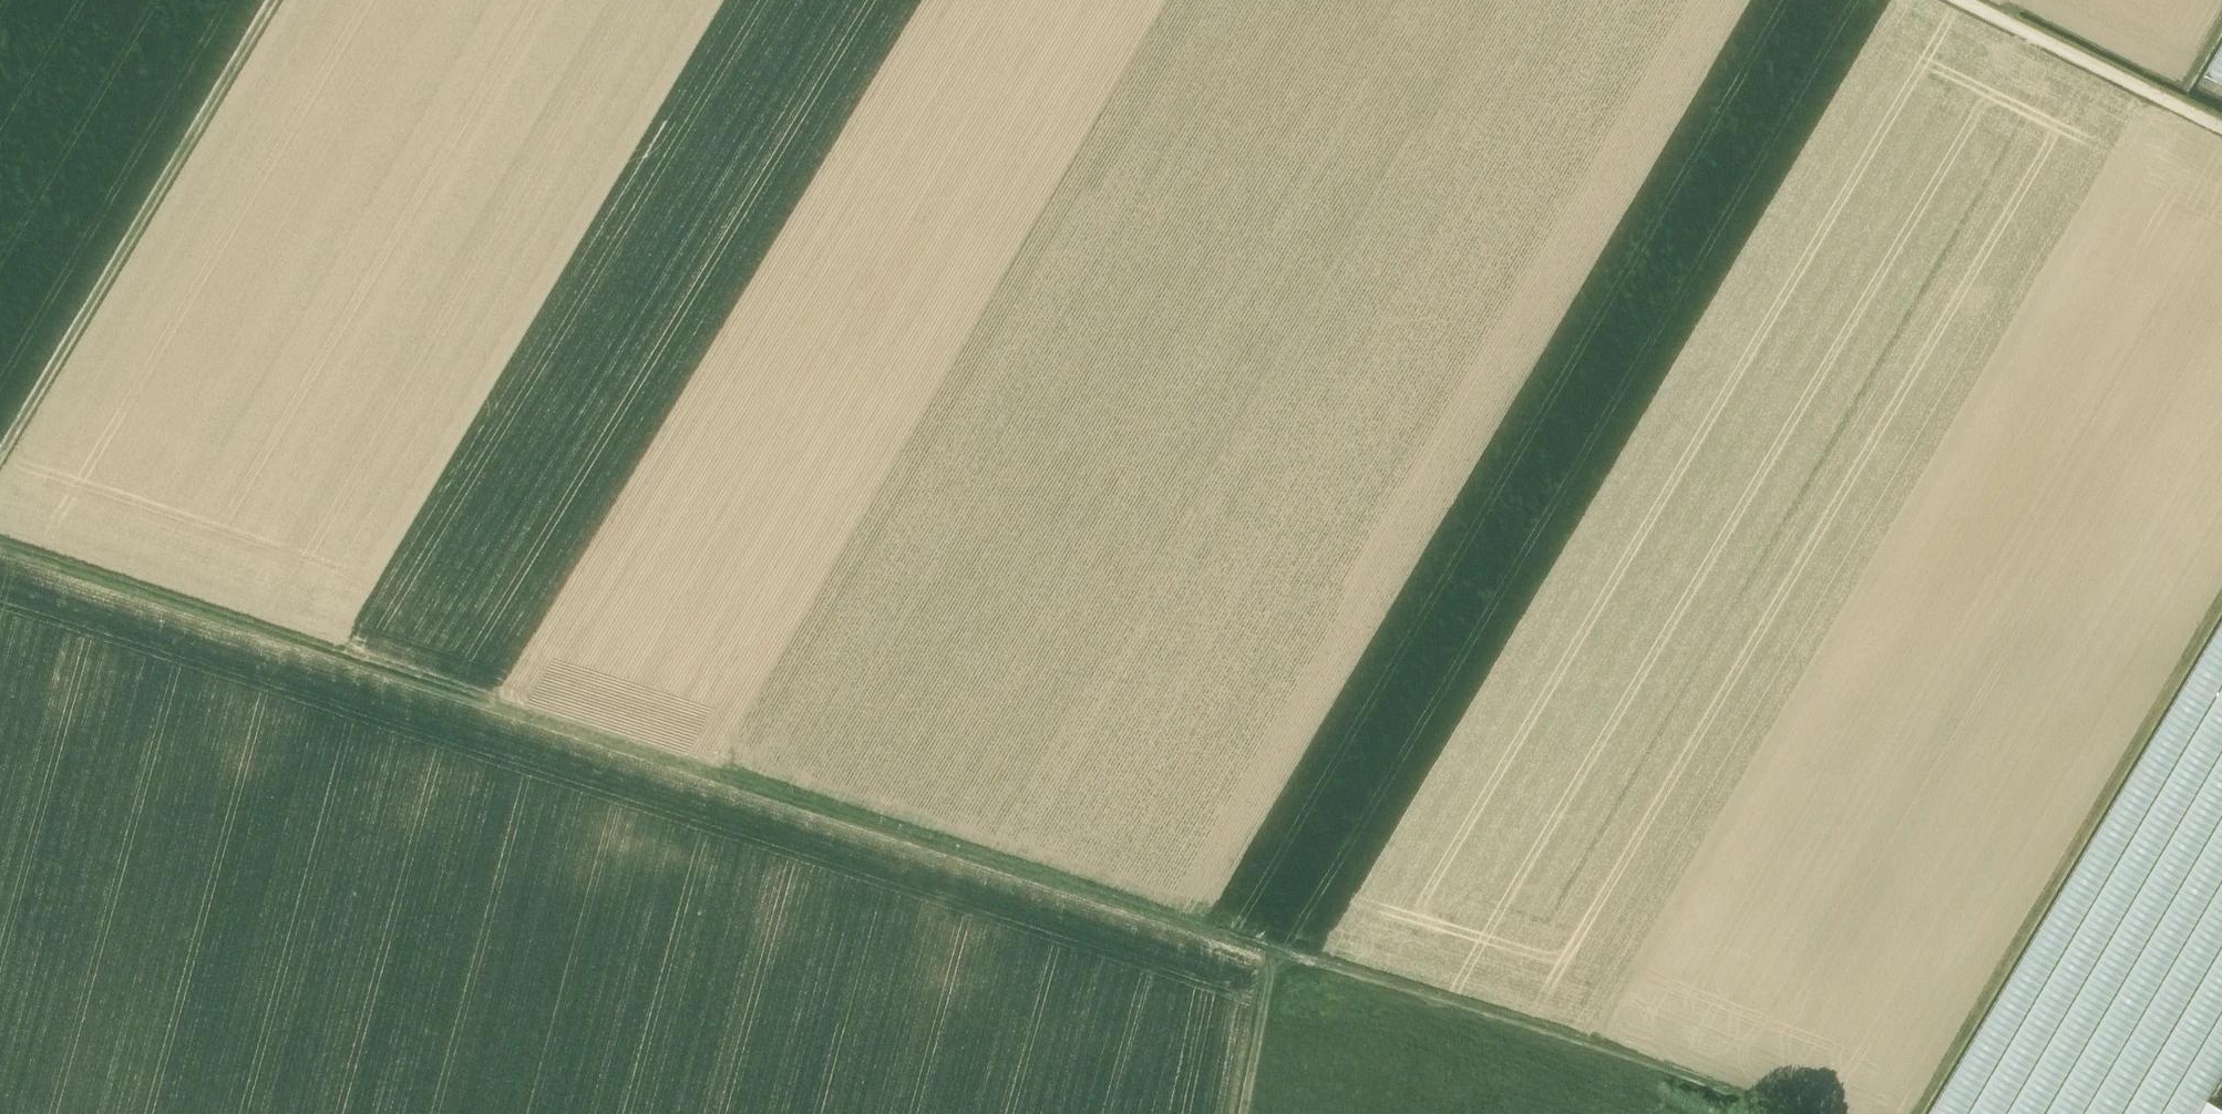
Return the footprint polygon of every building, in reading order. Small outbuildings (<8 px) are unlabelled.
[(2205,1100),(2221,1062),(2221,1038),(2190,1062),(2201,1037),(2204,1034),(2193,1029),(2185,1046),(2178,1043),(2171,1060),(2154,1053),(2144,1040),(2143,1043),(2109,1068),(2119,1046),(2111,1042),(2122,1034),(2118,1032),(2085,1057),(2092,1060),(2084,1066),(2069,1099),(2061,1095),(2058,1101),(2051,1106),(2045,1097),(2023,1113),(2221,1113),(2221,1108),(2205,1100)]
